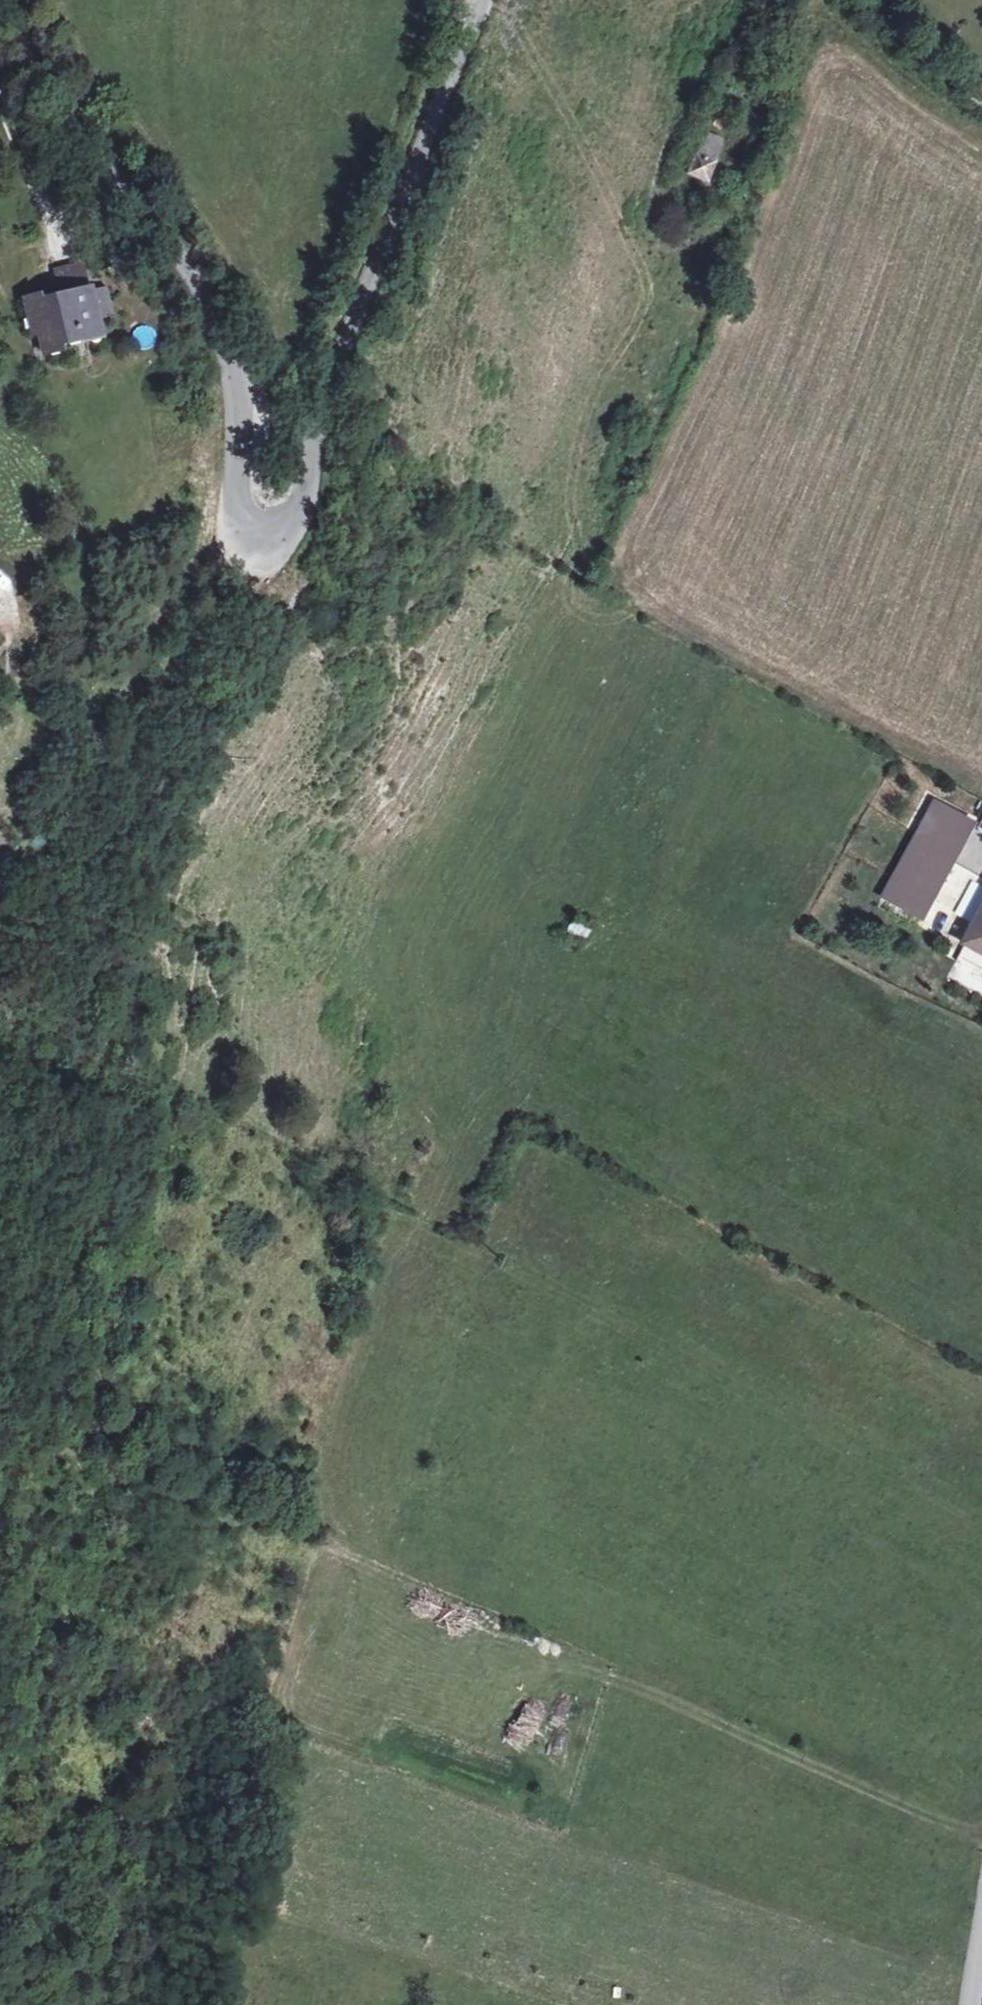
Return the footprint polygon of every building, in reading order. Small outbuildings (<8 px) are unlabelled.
[(677,176),(698,185),(706,168),(702,166),(712,144),(696,139),(688,157),(685,156),(677,176)] [(49,333),(75,328),(73,318),(87,313),(80,280),(28,294),(26,286),(10,290),(17,323),(24,322),(29,346),(52,340),(49,333)] [(73,318),(75,328),(90,324),(87,313),(73,318)] [(921,807),(872,903),(911,923),(961,827),(921,807)] [(948,921),(964,930),(981,899),(963,888),(950,911),(953,912),(948,921)] [(961,952),(981,965),(981,898),(981,899),(964,930),(954,949),(961,952)] [(572,917),(565,932),(586,942),(593,927),(572,917)]
